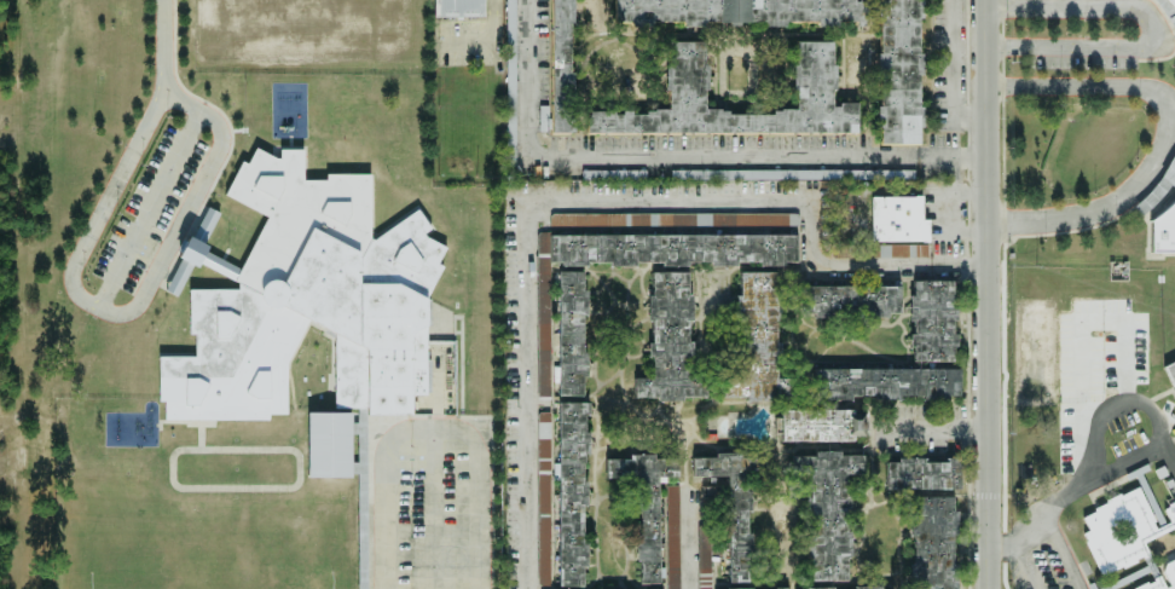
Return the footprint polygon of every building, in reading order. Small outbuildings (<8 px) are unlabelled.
[(484,0),(435,0),(436,18),(485,17),(484,0)] [(548,134),(550,0),(571,0),(572,133),(548,134)] [(612,22),(612,0),(868,0),(866,24),(837,22),(835,27),(817,27),(814,22),(787,23),(785,27),(762,27),(759,19),(702,22),(702,27),(682,25),(678,21),(653,22),(650,28),(631,29),(630,23),(612,22)] [(879,145),(877,0),(922,0),(921,146),(879,145)] [(1174,31),(1174,0),(1154,0),(1174,31)] [(584,134),(584,110),(665,109),(665,42),(705,41),(702,108),(793,110),(793,42),(834,42),(830,105),(857,106),(859,134),(584,134)] [(548,131),(549,106),(539,106),(539,131),(548,131)] [(161,290),(184,247),(204,207),(219,213),(203,247),(238,265),(262,218),(225,197),(251,149),(278,161),(278,149),(302,148),(303,177),(369,177),(370,241),(417,210),(430,229),(422,235),(447,249),(426,296),(451,308),(456,418),(352,416),(352,478),(306,477),(308,411),(334,412),(332,339),(307,324),(286,365),(286,416),(198,417),(161,417),(161,357),(189,356),(189,290),(241,288),(196,264),(175,299),(161,290)] [(894,171),(672,170),(672,179),(894,179),(894,171)] [(1174,197),(1174,195),(1174,256),(1144,256),(1145,221),(1159,212),(1174,197)] [(870,197),(920,196),(921,220),(927,219),(927,243),(872,243),(870,197)] [(548,265),(546,236),(797,235),(797,264),(548,265)] [(927,244),(878,246),(878,258),(927,257),(927,244)] [(551,254),(538,254),(537,396),(550,397),(551,254)] [(650,271),(690,271),(688,380),(702,380),(702,397),(632,398),(633,379),(648,376),(650,271)] [(736,271),(774,271),(774,377),(792,379),(791,398),(722,398),(719,374),(740,374),(736,271)] [(555,272),(581,272),(583,397),(555,395),(555,272)] [(909,282),(954,281),(954,362),(910,362),(909,282)] [(799,287),(897,285),(899,313),(798,312),(799,287)] [(1160,369),(1174,362),(1174,398),(1160,369)] [(811,369),(959,369),(956,395),(811,397),(811,369)] [(555,402),(583,403),(585,584),(556,585),(555,402)] [(777,410),(851,409),(850,415),(862,414),(862,435),(851,435),(851,441),(780,441),(777,410)] [(791,455),(862,454),(862,470),(844,470),(845,582),(808,582),(806,470),(789,470),(791,455)] [(690,455),(763,455),(763,473),(746,472),(747,582),(724,583),(723,475),(690,474),(690,455)] [(604,457),(678,456),(678,477),(658,475),(658,583),(633,583),(631,479),(603,478),(604,457)] [(882,461),(959,460),(957,489),(882,489),(882,461)] [(1163,508),(1174,502),(1174,537),(1171,530),(1144,544),(1162,588),(1167,587),(1160,571),(1164,564),(1174,559),(1174,588),(1134,588),(1151,579),(1142,559),(1101,578),(1083,542),(1082,533),(1086,531),(1081,516),(1104,500),(1118,493),(1136,486),(1154,529),(1168,522),(1163,508)] [(950,497),(951,588),(911,588),(913,497),(950,497)] [(710,528),(697,528),(699,588),(711,588),(710,528)]
